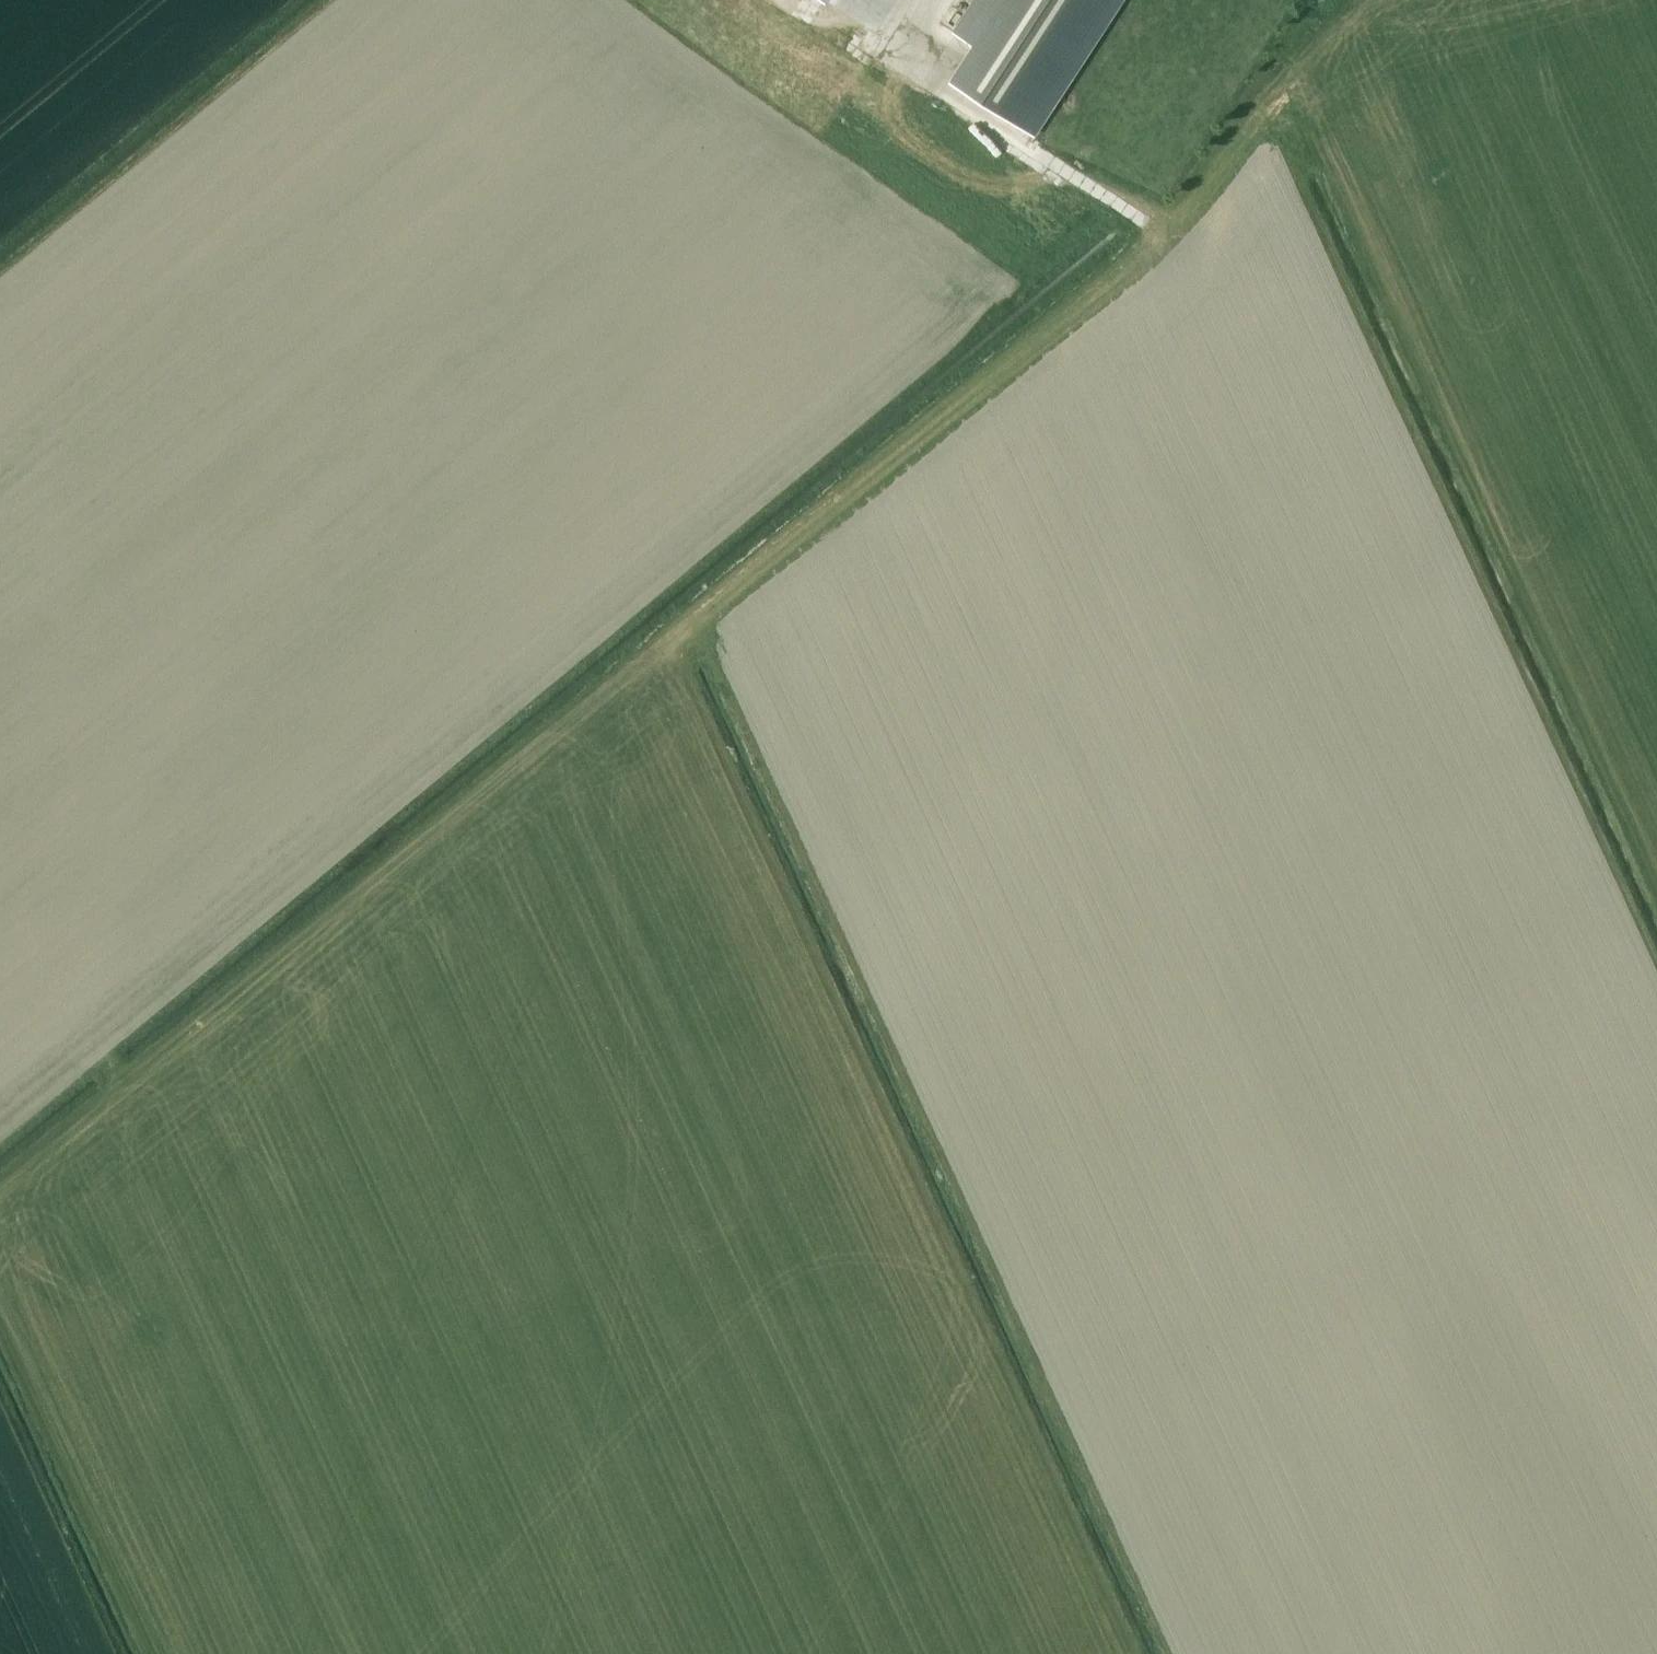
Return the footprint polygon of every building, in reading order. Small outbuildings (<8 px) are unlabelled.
[(954,29),(982,47),(958,83),(1037,134),(1124,0),(973,0),(954,29)]
